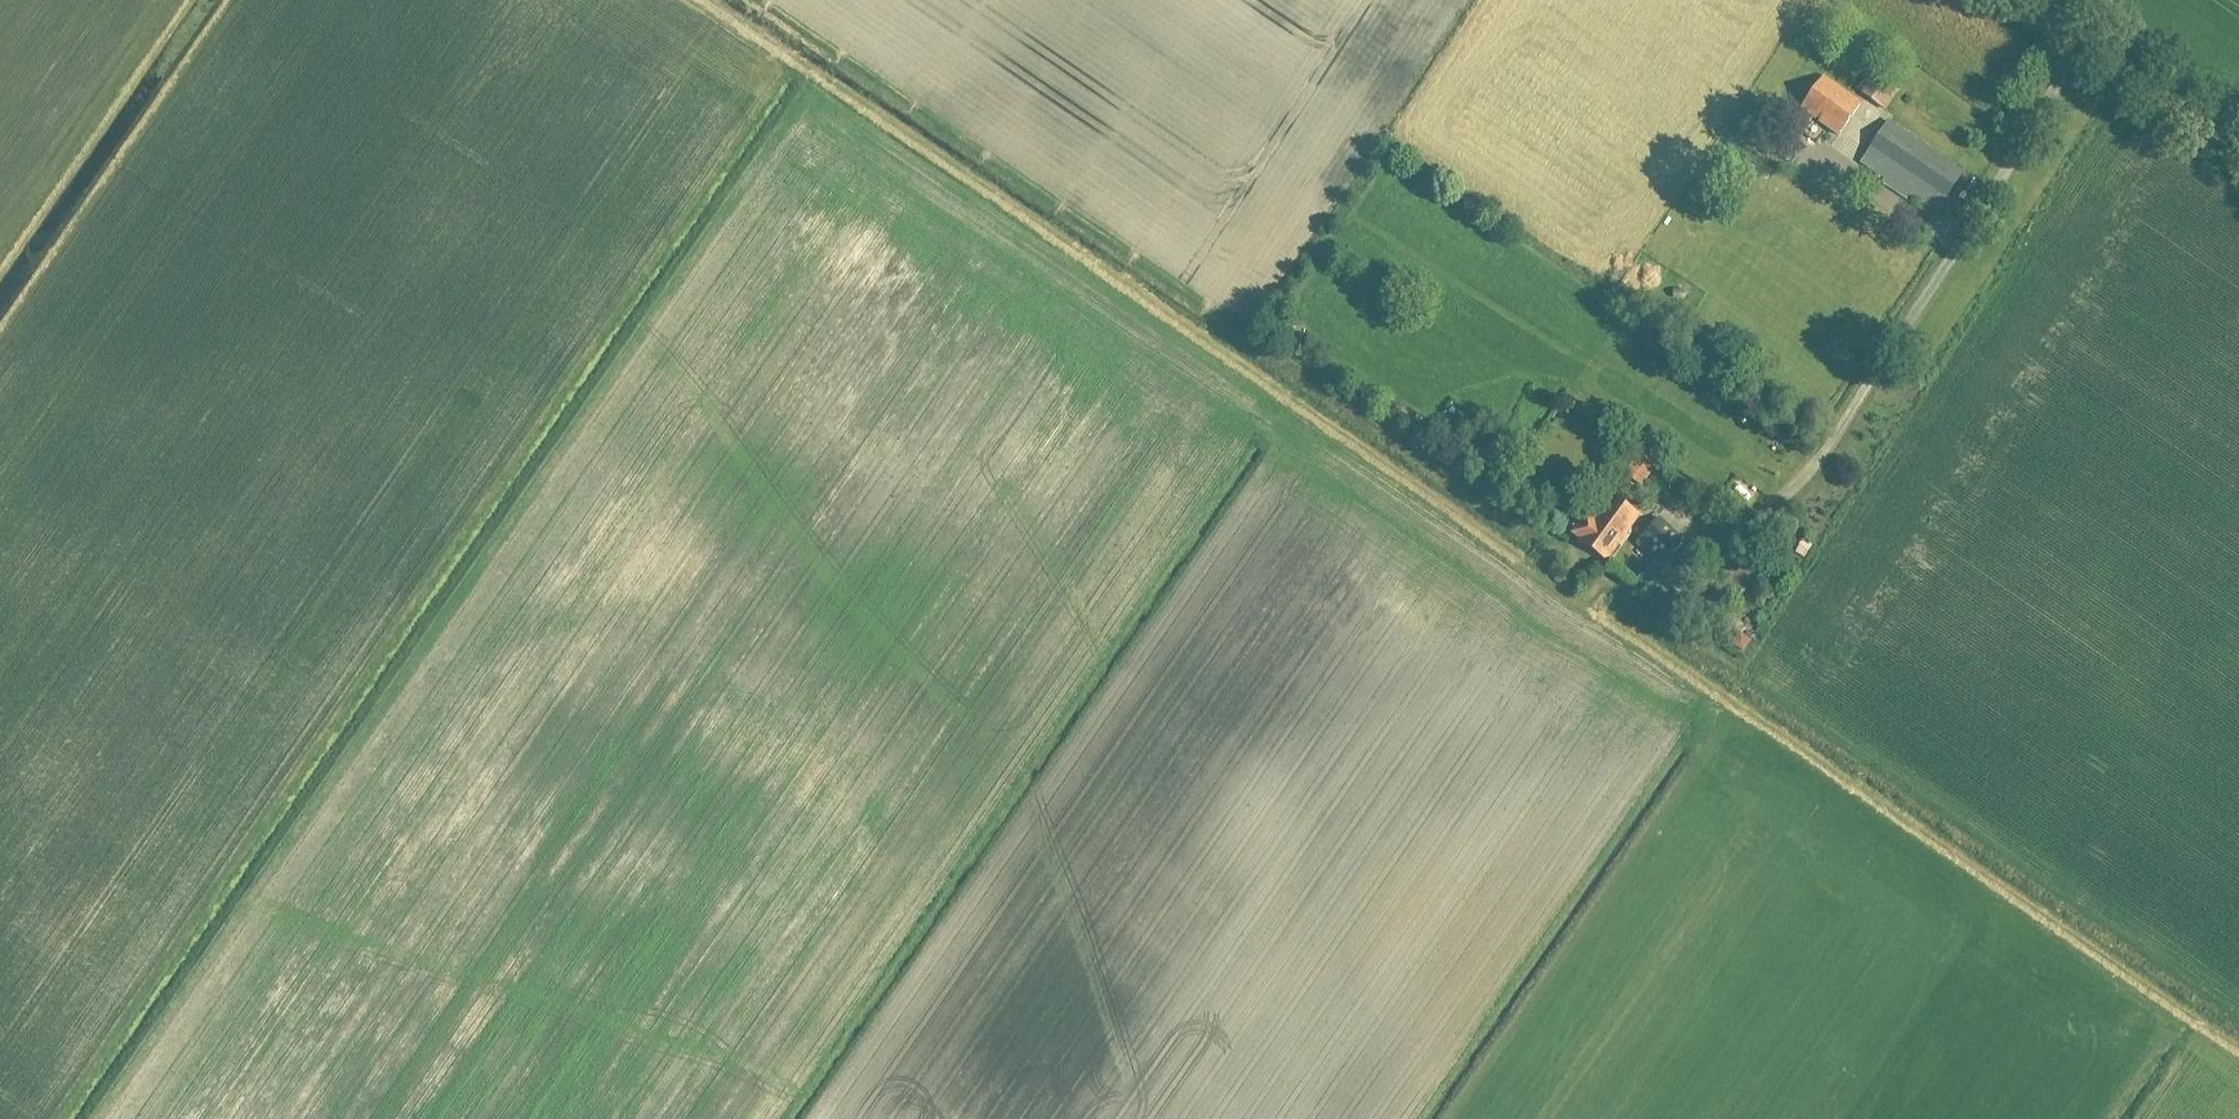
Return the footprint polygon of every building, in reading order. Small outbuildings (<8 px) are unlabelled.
[(1900,90),(1873,70),(1860,89),(1887,109),(1900,90)] [(1839,133),(1863,101),(1826,75),(1803,107),(1839,133)] [(1938,211),(1965,169),(1890,119),(1862,160),(1888,178),(1886,182),(1893,187),(1891,189),(1908,202),(1914,195),(1938,211)] [(1759,213),(1772,211),(1770,194),(1756,197),(1759,213)] [(1639,515),(1613,496),(1595,520),(1587,514),(1573,532),(1582,539),(1580,540),(1607,560),(1639,515)] [(1661,564),(1684,540),(1664,521),(1641,546),(1657,561),(1661,564)] [(1700,554),(1684,540),(1661,564),(1657,561),(1636,583),(1665,608),(1682,589),(1674,581),(1700,554)]
